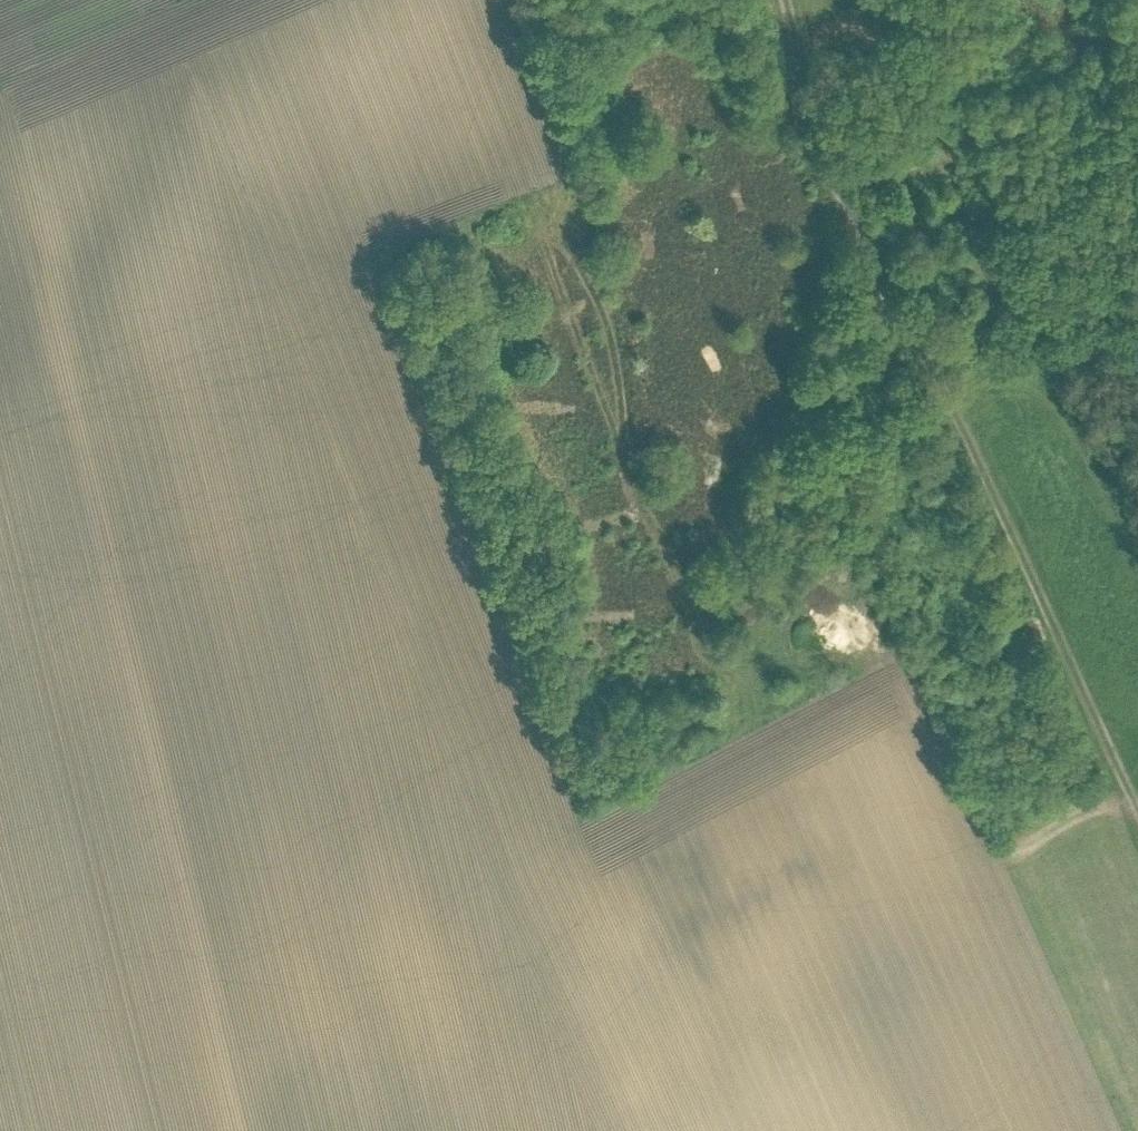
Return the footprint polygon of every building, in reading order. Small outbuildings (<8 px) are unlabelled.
[(673,519),(690,513),(686,500),(669,505),(673,519)]
